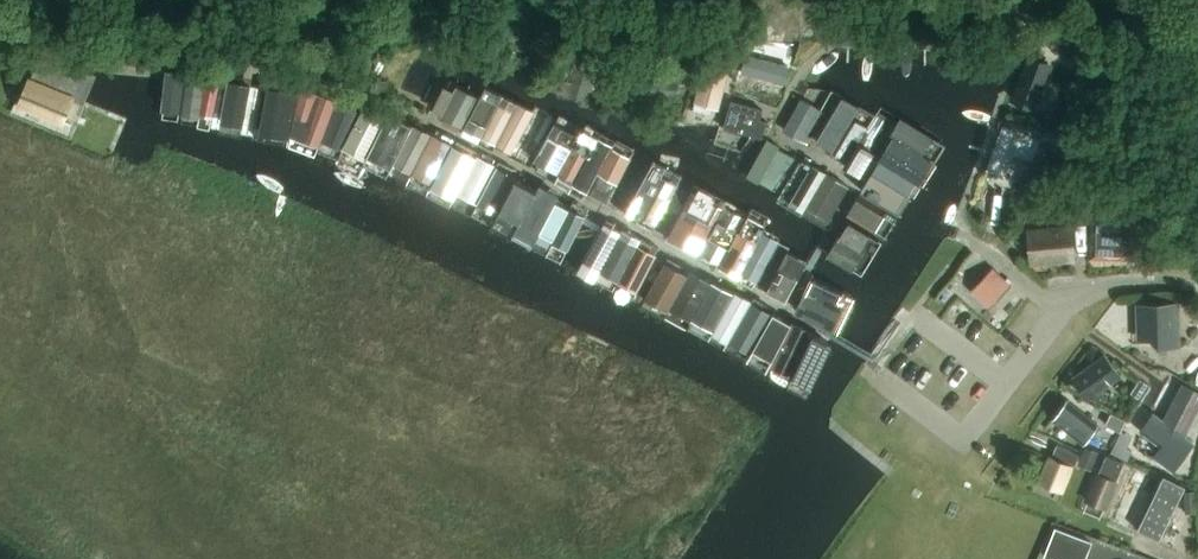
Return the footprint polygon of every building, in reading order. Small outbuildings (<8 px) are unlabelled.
[(757,55),(759,40),(748,39),(746,54),(757,55)] [(1085,65),(1092,47),(1073,39),(1065,57),(1085,65)] [(710,46),(694,111),(712,115),(714,107),(720,108),(734,52),(710,46)] [(1029,55),(1026,65),(1014,101),(1035,109),(1051,62),(1029,55)] [(94,79),(40,66),(22,109),(72,130),(94,79)] [(182,123),(190,74),(168,70),(164,119),(182,122),(182,123)] [(742,85),(783,89),(784,75),(744,70),(742,85)] [(577,71),(570,99),(587,103),(594,76),(577,71)] [(639,73),(639,104),(679,105),(680,91),(688,91),(689,74),(639,73)] [(199,130),(211,77),(190,74),(182,123),(199,126),(199,130)] [(212,132),(223,80),(222,80),(222,79),(211,77),(199,130),(212,132)] [(254,85),(223,80),(212,132),(242,137),(242,136),(255,138),(254,141),(266,143),(276,89),(271,87),(271,85),(264,84),(264,88),(254,86),(254,85)] [(433,111),(466,129),(481,98),(458,86),(459,85),(449,80),(433,111)] [(572,84),(560,81),(558,90),(570,93),(572,84)] [(481,98),(466,129),(463,135),(482,145),(506,95),(487,85),(481,98)] [(289,147),(292,148),(302,95),(276,89),(266,143),(289,147)] [(825,129),(841,102),(832,98),(831,99),(817,91),(810,104),(801,99),(783,132),(807,145),(819,125),(825,129)] [(301,151),(322,94),(320,93),(318,100),(302,95),(292,148),(301,151)] [(338,100),(322,94),(301,151),(317,157),(318,152),(319,153),(338,105),(336,105),(338,100)] [(482,145),(495,152),(517,112),(515,111),(519,102),(506,95),(482,145)] [(728,102),(720,131),(739,136),(739,134),(745,135),(759,139),(763,123),(758,121),(761,111),(728,102)] [(825,129),(818,142),(833,151),(843,134),(857,112),(841,102),(825,129)] [(344,151),(362,110),(360,113),(338,105),(319,153),(339,160),(343,150),(344,151)] [(386,122),(362,110),(344,151),(368,159),(386,122)] [(872,157),(873,155),(876,151),(861,142),(875,119),(858,110),(857,112),(843,134),(833,151),(864,170),(872,156),(872,157)] [(517,112),(495,152),(509,159),(511,156),(515,158),(538,114),(535,113),(533,118),(517,112)] [(878,113),(875,119),(861,142),(876,151),(887,132),(890,134),(898,122),(878,113)] [(898,122),(890,134),(936,161),(945,146),(900,118),(898,122)] [(379,170),(380,171),(403,125),(401,125),(399,128),(386,122),(368,159),(368,160),(363,170),(376,176),(379,170)] [(406,188),(409,189),(436,137),(433,136),(433,135),(414,126),(412,130),(403,125),(380,171),(408,185),(406,188)] [(560,176),(583,133),(582,133),(580,137),(557,125),(535,166),(558,178),(559,175),(560,176)] [(1002,127),(985,174),(1005,181),(1009,170),(1011,171),(1024,135),(1002,127)] [(922,183),(936,161),(890,134),(887,132),(876,151),(873,155),(880,159),(919,182),(922,183)] [(560,176),(576,184),(598,143),(597,143),(597,141),(583,133),(560,176)] [(409,189),(428,198),(455,147),(436,137),(409,189)] [(1041,141),(1030,169),(1045,175),(1056,147),(1041,141)] [(590,192),(616,142),(611,150),(598,143),(576,184),(590,192)] [(590,192),(609,202),(630,162),(634,152),(616,142),(590,192)] [(747,178),(759,185),(779,150),(767,144),(747,178)] [(428,198),(461,215),(489,164),(455,147),(428,198)] [(780,197),(801,162),(779,150),(759,185),(780,197)] [(919,182),(880,159),(872,172),(874,173),(912,194),(919,182)] [(804,216),(827,176),(830,170),(815,161),(811,168),(801,162),(780,197),(778,201),(804,216)] [(461,215),(471,220),(499,169),(489,164),(461,215)] [(492,230),(520,179),(499,169),(471,220),(492,230)] [(629,212),(641,219),(663,180),(650,173),(629,212)] [(863,191),(901,213),(912,194),(874,173),(863,191)] [(492,230),(513,240),(537,197),(536,196),(539,189),(520,179),(492,230)] [(658,228),(681,183),(679,182),(676,187),(663,180),(641,219),(658,228)] [(826,219),(830,221),(830,222),(849,188),(837,182),(812,222),(822,227),(826,219)] [(668,240),(696,187),(695,187),(693,190),(681,183),(658,228),(670,234),(668,240)] [(703,252),(721,218),(719,217),(726,203),(696,187),(668,240),(698,256),(701,251),(703,252)] [(884,240),(901,213),(863,191),(861,189),(860,191),(862,193),(848,218),(884,240)] [(533,251),(559,204),(556,202),(554,205),(537,197),(513,240),(533,251)] [(533,251),(546,257),(571,210),(559,204),(533,251)] [(546,257),(562,265),(589,216),(586,214),(584,217),(571,210),(546,257)] [(720,271),(723,272),(749,218),(747,217),(741,228),(721,218),(703,252),(724,264),(720,271)] [(740,280),(763,233),(763,232),(765,227),(749,218),(723,272),(740,280)] [(827,253),(826,255),(863,277),(876,255),(884,240),(848,218),(840,234),(827,253)] [(1129,225),(1095,226),(1095,256),(1129,256),(1129,225)] [(580,274),(596,282),(622,236),(605,228),(580,274)] [(740,280),(757,287),(779,242),(779,241),(763,233),(740,280)] [(1053,233),(1031,234),(1033,264),(1076,261),(1074,236),(1053,237),(1053,233)] [(596,282),(615,292),(641,246),(622,236),(596,282)] [(771,289),(790,248),(779,242),(757,287),(767,292),(769,288),(771,289)] [(615,292),(634,301),(658,255),(641,246),(615,292)] [(791,249),(790,248),(771,289),(788,298),(805,266),(787,256),(791,249)] [(634,301),(645,306),(668,264),(657,258),(659,255),(658,255),(634,301)] [(645,306),(667,317),(691,273),(689,272),(688,274),(668,264),(645,306)] [(966,287),(973,294),(989,309),(1010,287),(993,270),(988,276),(982,270),(966,287)] [(689,329),(714,284),(691,273),(667,317),(689,329)] [(814,276),(795,314),(833,332),(837,334),(848,309),(843,307),(849,293),(814,276)] [(689,329),(711,339),(736,295),(714,284),(689,329)] [(711,339),(728,348),(753,303),(736,295),(711,339)] [(728,348),(750,359),(775,314),(753,303),(728,348)] [(1176,305),(1140,306),(1141,337),(1168,337),(1168,344),(1177,344),(1176,305)] [(771,367),(794,324),(775,314),(750,359),(768,367),(768,366),(771,367)] [(771,367),(793,378),(815,334),(794,324),(771,367)] [(806,385),(828,341),(815,334),(793,378),(806,385)] [(1106,356),(1073,379),(1087,399),(1090,397),(1097,407),(1108,400),(1101,389),(1120,376),(1106,356)] [(1151,387),(1140,380),(1131,394),(1142,401),(1151,387)] [(1154,415),(1142,432),(1164,449),(1157,458),(1173,471),(1193,443),(1184,437),(1197,411),(1197,392),(1183,384),(1163,422),(1154,415)] [(1068,401),(1053,420),(1084,445),(1099,426),(1068,401)] [(1105,426),(1121,434),(1128,422),(1111,413),(1105,426)] [(1127,449),(1117,445),(1112,455),(1128,462),(1132,452),(1127,449)] [(1059,494),(1071,466),(1075,468),(1080,456),(1054,446),(1038,486),(1059,494)] [(1088,447),(1082,465),(1096,471),(1102,456),(1103,453),(1088,447)] [(1120,483),(1126,466),(1102,456),(1096,471),(1095,473),(1084,501),(1108,511),(1120,483)] [(1136,462),(1115,516),(1134,523),(1155,470),(1136,462)] [(1164,476),(1138,530),(1160,541),(1186,487),(1164,476)] [(1185,492),(1186,514),(1197,513),(1196,491),(1185,492)] [(1047,557),(1052,558),(1086,558),(1093,541),(1059,528),(1047,557)]
